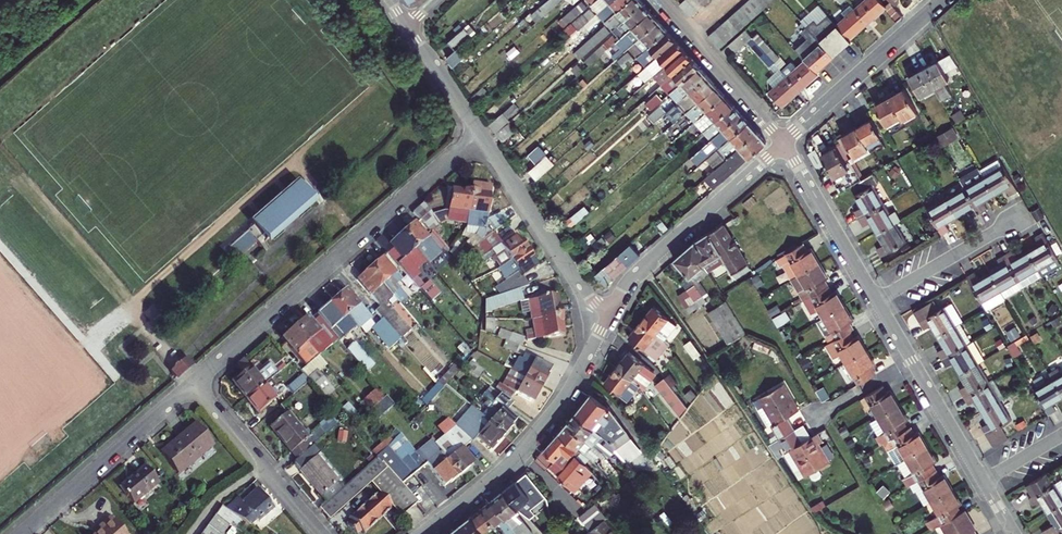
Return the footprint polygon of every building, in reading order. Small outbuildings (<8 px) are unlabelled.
[(548,13),(562,0),(550,0),(543,7),(548,13)] [(579,0),(567,0),(558,7),(564,14),(579,0)] [(591,4),(598,13),(613,0),(596,0),(591,4)] [(598,13),(606,21),(630,0),(613,0),(598,13)] [(613,30),(643,3),(640,0),(630,0),(606,21),(613,30)] [(680,4),(691,16),(697,10),(688,0),(684,0),(680,4)] [(697,10),(704,5),(700,0),(688,0),(697,10)] [(748,2),(758,14),(761,11),(765,8),(758,0),(749,0),(748,2)] [(890,2),(886,6),(880,0),(865,0),(855,9),(867,23),(884,9),(896,22),(902,16),(893,6),(890,2)] [(560,22),(565,28),(572,21),(582,13),(588,7),(582,1),(560,22)] [(741,7),(752,19),(758,14),(748,2),(741,7)] [(620,38),(650,12),(643,3),(613,30),(620,38)] [(837,25),(850,39),(867,23),(855,9),(851,4),(843,12),(846,16),(837,25)] [(741,7),(735,13),(746,25),(752,19),(741,7)] [(584,15),(582,13),(572,21),(580,30),(590,21),(595,15),(590,10),(584,15)] [(615,60),(629,48),(659,21),(650,12),(620,38),(617,41),(622,47),(612,56),(615,60)] [(729,18),(739,31),(744,27),(746,25),(735,13),(729,18)] [(815,20),(807,27),(834,57),(851,41),(850,39),(837,25),(828,15),(818,24),(815,20)] [(587,27),(592,33),(603,24),(598,18),(587,27)] [(729,18),(722,24),(733,36),(739,31),(729,18)] [(637,57),(667,31),(659,21),(629,48),(637,57)] [(478,30),(471,22),(467,26),(474,34),(478,30)] [(733,36),(722,24),(715,31),(726,42),(733,36)] [(459,47),(474,34),(467,26),(450,40),(458,49),(459,47)] [(575,53),(580,59),(611,32),(605,26),(575,53)] [(795,49),(803,59),(805,61),(816,72),(834,57),(807,27),(807,26),(801,31),(807,38),(795,49)] [(753,38),(746,30),(729,45),(736,52),(748,42),(770,66),(775,62),(753,38)] [(675,40),(667,31),(637,57),(646,67),(675,40)] [(715,31),(709,37),(719,49),(726,42),(715,31)] [(753,38),(775,62),(779,58),(757,34),(753,38)] [(585,61),(589,66),(617,41),(613,36),(585,61)] [(654,76),(684,50),(675,40),(646,67),(639,73),(647,83),(654,76)] [(466,56),(459,47),(458,49),(448,58),(454,67),(466,56)] [(654,76),(662,85),(692,59),(684,50),(654,76)] [(618,61),(624,68),(635,59),(628,52),(618,61)] [(952,52),(938,60),(945,73),(959,65),(952,52)] [(934,63),(923,69),(935,90),(941,99),(951,93),(945,82),(948,80),(936,58),(932,60),(934,63)] [(670,94),(699,67),(692,59),(662,85),(670,94)] [(816,72),(805,61),(787,76),(800,90),(817,75),(816,72)] [(670,94),(678,103),(708,77),(699,67),(670,94)] [(935,90),(923,69),(912,75),(911,72),(907,74),(919,96),(924,93),(926,96),(935,90)] [(800,90),(787,76),(769,93),(781,107),(800,90)] [(686,112),(716,86),(708,77),(678,103),(686,112)] [(645,90),(650,96),(659,88),(653,83),(645,90)] [(686,112),(695,122),(725,96),(716,86),(686,112)] [(483,87),(472,97),(478,103),(489,94),(483,87)] [(894,91),(888,94),(902,119),(916,111),(904,89),(896,93),(894,91)] [(647,104),(652,109),(663,100),(658,94),(647,104)] [(902,119),(888,94),(881,98),(883,101),(875,106),(887,128),(902,119)] [(703,132),(733,105),(725,96),(695,122),(703,132)] [(514,103),(491,124),(498,132),(508,123),(510,122),(508,119),(519,109),(514,103)] [(648,116),(655,124),(667,113),(660,105),(648,116)] [(703,132),(711,141),(741,114),(733,105),(703,132)] [(718,149),(748,123),(741,114),(711,141),(708,143),(701,149),(691,158),(699,166),(718,149)] [(871,120),(857,128),(868,148),(882,141),(879,136),(880,135),(871,120)] [(503,142),(516,131),(508,123),(498,132),(497,133),(503,142)] [(727,159),(728,157),(739,148),(757,132),(748,123),(718,149),(727,159)] [(836,137),(838,139),(857,128),(855,126),(836,137)] [(838,139),(840,144),(851,163),(870,152),(868,148),(857,128),(838,139)] [(953,131),(939,139),(943,146),(957,138),(953,131)] [(714,189),(738,168),(749,158),(766,143),(757,132),(739,148),(728,157),(727,159),(705,178),(714,189)] [(695,142),(701,149),(708,143),(702,136),(695,142)] [(870,152),(871,153),(884,145),(882,141),(868,148),(870,152)] [(851,163),(840,144),(821,155),(836,182),(835,184),(839,192),(858,181),(861,180),(851,163)] [(929,149),(923,155),(928,159),(933,153),(929,149)] [(545,157),(531,169),(539,179),(553,166),(545,157)] [(999,159),(980,170),(983,176),(1003,165),(999,159)] [(983,176),(994,195),(1005,188),(1009,195),(1018,190),(1003,165),(983,176)] [(980,170),(979,169),(960,180),(979,213),(987,208),(983,201),(994,195),(983,176),(980,170)] [(861,180),(858,181),(863,190),(854,195),(861,207),(854,211),(858,219),(884,204),(874,187),(877,185),(878,182),(872,173),(861,180)] [(322,201),(309,185),(299,194),(297,192),(259,225),(261,227),(231,252),(240,262),(260,246),(264,251),(322,201)] [(979,213),(964,188),(946,199),(956,216),(967,210),(972,217),(979,213)] [(476,191),(475,199),(471,228),(470,230),(488,233),(495,241),(497,240),(511,229),(505,220),(491,227),(494,193),(476,191)] [(446,228),(452,226),(471,228),(475,199),(456,197),(453,215),(449,214),(439,220),(429,208),(418,217),(425,226),(436,237),(446,228)] [(956,216),(946,199),(926,209),(941,235),(949,230),(945,223),(956,216)] [(870,222),(876,233),(895,223),(901,219),(896,211),(890,215),(884,204),(858,219),(863,226),(870,222)] [(1030,212),(1035,219),(1044,213),(1040,206),(1030,212)] [(574,215),(577,220),(588,213),(585,208),(574,215)] [(663,234),(653,223),(641,234),(651,245),(663,234)] [(895,223),(876,233),(883,245),(876,249),(881,257),(906,242),(895,223)] [(420,231),(430,242),(436,237),(425,226),(420,231)] [(241,228),(223,242),(227,247),(245,234),(241,228)] [(428,266),(431,270),(444,259),(430,242),(420,231),(418,229),(406,240),(428,266)] [(695,251),(707,270),(724,259),(735,276),(750,267),(728,231),(695,251)] [(1041,275),(1042,276),(1060,265),(1057,258),(1057,257),(1043,233),(1035,237),(1039,244),(1027,251),(1041,275)] [(390,259),(401,272),(412,285),(422,277),(419,274),(428,266),(406,240),(393,250),(396,254),(390,259)] [(505,273),(530,257),(525,249),(524,250),(519,241),(505,250),(497,240),(495,241),(478,254),(484,264),(494,257),(505,273)] [(790,278),(798,273),(819,261),(810,246),(806,248),(803,242),(777,259),(780,265),(781,264),(790,278)] [(630,244),(597,273),(605,281),(637,253),(630,244)] [(393,250),(387,256),(390,259),(396,254),(393,250)] [(695,251),(676,263),(687,275),(693,281),(688,286),(679,294),(693,310),(709,297),(694,281),(707,270),(695,251)] [(1005,255),(1023,286),(1041,275),(1027,251),(1016,257),(1012,251),(1005,255)] [(1024,287),(1023,286),(1005,255),(997,259),(1001,266),(990,273),(1005,298),(1024,287)] [(522,298),(531,294),(525,284),(540,274),(535,267),(536,266),(530,257),(505,273),(500,276),(516,300),(522,298)] [(405,287),(396,276),(401,272),(390,259),(373,274),(386,290),(393,285),(399,292),(405,287)] [(827,276),(819,261),(798,273),(790,278),(803,300),(828,285),(823,278),(827,276)] [(966,277),(985,308),(988,314),(1007,302),(1005,298),(990,273),(978,280),(974,273),(966,277)] [(386,290),(373,274),(360,285),(382,312),(377,316),(385,325),(402,345),(404,347),(418,335),(400,314),(397,316),(380,296),(386,290)] [(681,280),(688,286),(693,281),(687,275),(681,280)] [(817,308),(822,316),(844,304),(835,289),(831,291),(828,285),(803,300),(810,312),(817,308)] [(349,294),(336,305),(355,326),(361,334),(374,323),(349,294)] [(487,310),(486,322),(525,307),(522,298),(516,300),(487,310)] [(746,331),(725,299),(708,309),(728,342),(746,331)] [(534,327),(562,322),(559,302),(525,307),(528,327),(534,327)] [(931,325),(937,336),(956,326),(945,307),(936,312),(930,303),(914,312),(924,329),(931,325)] [(945,307),(956,326),(960,323),(963,322),(951,303),(945,307)] [(829,342),(849,330),(852,328),(849,321),(852,319),(844,304),(822,316),(816,320),(829,342)] [(355,326),(336,305),(323,316),(342,338),(355,326)] [(654,307),(642,322),(664,341),(677,326),(654,307)] [(308,320),(295,331),(321,361),(339,346),(317,320),(312,325),(308,320)] [(562,322),(534,327),(536,340),(528,342),(529,348),(566,342),(562,322)] [(664,341),(642,322),(630,337),(657,360),(668,346),(664,341)] [(942,359),(971,342),(960,323),(956,326),(937,336),(944,348),(937,352),(942,359)] [(402,345),(385,325),(375,333),(392,353),(402,345)] [(836,346),(844,361),(865,349),(856,334),(853,336),(849,330),(829,342),(823,345),(826,352),(836,346)] [(321,361),(295,331),(283,342),(308,371),(311,368),(321,361)] [(500,345),(524,353),(527,345),(503,337),(500,345)] [(974,340),(971,342),(942,359),(946,367),(953,363),(960,374),(978,364),(985,359),(974,340)] [(1007,346),(1014,358),(1021,353),(1015,342),(1007,346)] [(700,356),(691,343),(684,348),(693,361),(700,356)] [(355,349),(347,355),(352,361),(367,378),(374,372),(355,349)] [(844,361),(857,383),(874,373),(870,366),(874,364),(865,349),(844,361)] [(616,367),(631,378),(639,386),(641,387),(643,390),(655,375),(652,371),(629,351),(616,367)] [(177,384),(194,370),(187,361),(170,376),(177,384)] [(249,404),(266,390),(280,378),(273,369),(265,375),(260,379),(253,371),(246,361),(238,368),(246,378),(235,387),(249,404)] [(526,366),(536,371),(529,384),(545,393),(550,384),(548,383),(554,375),(530,361),(526,366)] [(959,389),(964,397),(989,382),(978,364),(960,374),(966,385),(959,389)] [(529,384),(536,371),(526,366),(519,379),(529,384)] [(260,379),(265,375),(258,367),(253,371),(260,379)] [(631,378),(616,367),(604,382),(626,401),(631,396),(622,389),(631,378)] [(1052,379),(1061,395),(1061,373),(1057,367),(1048,372),(1052,379)] [(311,368),(308,371),(303,376),(306,379),(309,383),(318,376),(311,368)] [(445,396),(461,380),(456,373),(440,389),(445,396)] [(312,386),(327,404),(336,396),(318,376),(309,383),(312,386)] [(688,409),(665,377),(657,383),(683,416),(688,409)] [(622,389),(631,396),(639,386),(631,378),(622,389)] [(850,384),(847,378),(837,383),(840,390),(850,384)] [(294,400),(312,386),(309,383),(306,379),(289,393),(294,400)] [(1004,398),(993,379),(989,382),(1000,401),(1004,398)] [(1048,415),(1056,411),(1052,403),(1061,398),(1061,395),(1052,379),(1033,389),(1048,415)] [(780,436),(795,428),(787,415),(799,408),(783,381),(760,395),(765,404),(759,407),(769,425),(772,423),(780,436)] [(982,412),(1000,401),(989,382),(964,397),(968,404),(975,400),(982,412)] [(498,399),(510,409),(516,403),(533,412),(537,403),(539,404),(545,393),(529,384),(520,398),(511,393),(507,398),(501,396),(498,399)] [(865,395),(877,417),(898,404),(888,389),(885,391),(881,385),(865,395)] [(379,386),(363,401),(379,419),(395,404),(379,386)] [(593,389),(577,410),(611,440),(621,452),(637,440),(627,428),(616,434),(606,425),(609,422),(615,428),(618,425),(621,428),(626,424),(610,403),(593,389)] [(266,390),(249,404),(261,418),(278,404),(266,390)] [(491,428),(507,443),(513,436),(511,435),(518,428),(504,415),(510,409),(498,399),(493,405),(485,398),(482,403),(499,420),(491,428)] [(1000,401),(982,412),(988,422),(981,427),(993,447),(1008,438),(1001,426),(1011,420),(1000,401)] [(883,442),(907,428),(903,421),(907,419),(898,404),(877,417),(870,421),(878,433),(875,435),(880,444),(883,442)] [(577,410),(569,419),(602,449),(611,440),(577,410)] [(299,463),(315,449),(289,419),(273,432),(299,463)] [(602,449),(569,419),(561,428),(578,444),(591,456),(594,458),(602,449)] [(456,432),(471,449),(479,442),(493,455),(498,447),(500,450),(507,443),(491,428),(482,420),(468,433),(458,420),(451,426),(456,432)] [(1022,421),(1016,425),(1019,430),(1025,427),(1022,421)] [(897,462),(926,445),(917,430),(914,432),(910,426),(907,428),(883,442),(895,463),(897,462)] [(213,446),(197,428),(165,455),(180,473),(213,446)] [(566,464),(575,455),(572,453),(578,444),(561,428),(545,445),(566,464)] [(795,428),(780,436),(787,448),(791,446),(806,472),(829,459),(818,441),(823,438),(818,430),(802,439),(795,428)] [(433,448),(461,481),(469,475),(468,474),(475,469),(463,455),(471,449),(456,432),(436,451),(434,448),(433,448)] [(832,458),(837,455),(829,442),(824,445),(832,458)] [(424,472),(399,443),(396,447),(378,463),(402,490),(424,472)] [(537,454),(546,465),(551,461),(560,470),(566,464),(545,445),(537,454)] [(903,476),(908,485),(911,483),(918,479),(935,469),(932,462),(935,460),(926,445),(897,462),(905,475),(903,476)] [(461,481),(433,448),(418,460),(445,493),(452,487),(452,488),(461,481)] [(560,470),(559,472),(575,486),(593,466),(588,460),(578,451),(575,455),(566,464),(560,470)] [(304,474),(317,464),(312,457),(299,468),(304,474)] [(332,504),(348,490),(322,459),(317,464),(304,474),(325,499),(326,497),(332,504)] [(372,489),(379,497),(393,513),(400,521),(416,507),(402,490),(378,463),(348,490),(332,504),(320,514),(329,525),(372,489)] [(922,485),(915,489),(923,503),(930,499),(951,487),(943,473),(939,475),(935,469),(918,479),(922,485)] [(158,486),(145,471),(121,491),(133,506),(158,486)] [(514,482),(532,506),(546,495),(527,472),(514,482)] [(1047,513),(1061,504),(1061,496),(1054,483),(1054,482),(1048,472),(1026,486),(1032,496),(1029,498),(1034,506),(1040,502),(1047,513)] [(911,483),(915,489),(922,485),(918,479),(911,483)] [(1061,496),(1061,481),(1060,479),(1054,482),(1054,483),(1061,496)] [(532,506),(514,482),(501,492),(516,511),(527,522),(533,517),(527,510),(532,506)] [(244,499),(257,487),(254,484),(241,496),(244,499)] [(929,520),(933,527),(941,523),(960,511),(957,505),(960,503),(951,487),(930,499),(939,514),(929,520)] [(516,511),(501,492),(499,494),(513,513),(516,511)] [(490,501),(516,533),(530,533),(529,532),(513,513),(499,494),(490,501)] [(239,520),(254,530),(262,524),(265,528),(280,515),(264,496),(250,508),(244,501),(230,514),(239,520)] [(595,496),(578,510),(589,524),(576,533),(618,533),(602,514),(606,510),(595,496)] [(393,513),(379,497),(350,522),(353,526),(348,530),(351,533),(370,533),(393,513)] [(479,509),(493,527),(497,524),(505,533),(516,533),(490,501),(479,509)] [(1061,529),(1061,504),(1047,513),(1054,524),(1041,532),(1043,533),(1054,533),(1061,529)] [(479,509),(468,518),(481,533),(490,533),(488,531),(493,527),(479,509)] [(963,509),(960,511),(941,523),(947,533),(975,533),(973,530),(975,529),(963,509)] [(225,510),(218,519),(232,529),(239,520),(230,514),(225,510)] [(447,533),(481,533),(468,518),(447,533)] [(212,528),(219,533),(229,533),(232,529),(218,519),(212,528)] [(100,533),(123,533),(111,520),(99,531),(101,533),(100,533)]
